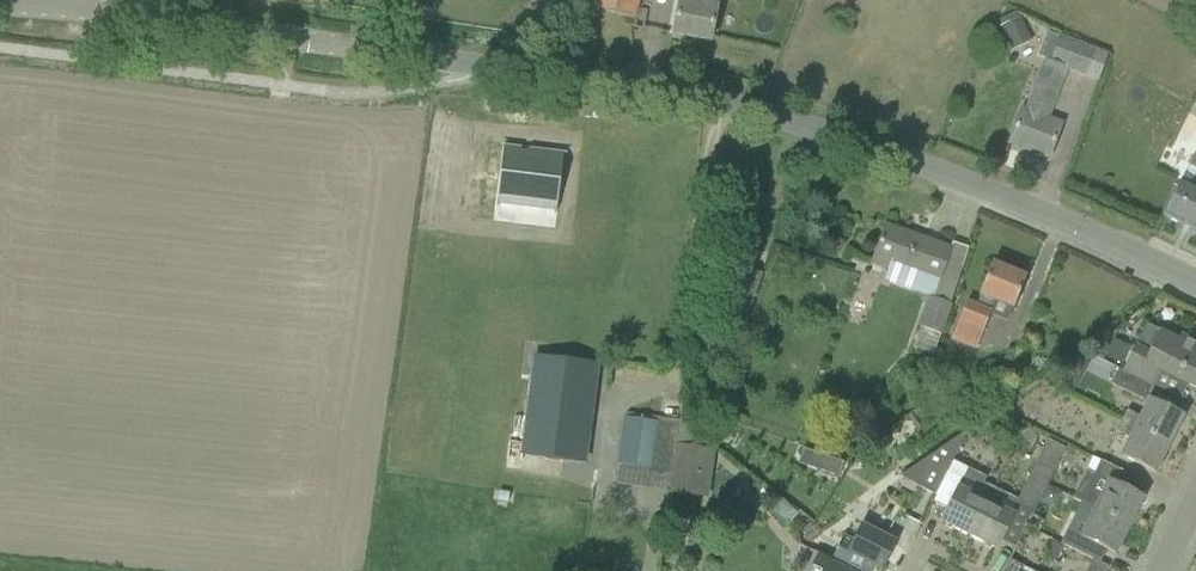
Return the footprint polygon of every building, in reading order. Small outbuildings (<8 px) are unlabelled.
[(594,9),(633,19),(638,0),(596,0),(594,9)] [(673,35),(711,42),(717,8),(716,8),(718,0),(680,0),(680,1),(673,35)] [(1020,17),(1017,19),(1001,27),(999,28),(1008,45),(1029,35),(1020,17)] [(1065,70),(1087,78),(1098,82),(1108,54),(1096,50),(1060,36),(1048,72),(1039,69),(1025,109),(1023,108),(1009,144),(1049,159),(1062,123),(1051,118),(1065,80),(1063,79),(1065,70)] [(524,149),(507,147),(499,206),(501,206),(502,204),(556,211),(556,213),(558,214),(566,154),(532,150),(528,153),(524,153),(524,149)] [(1182,181),(1181,180),(1163,217),(1195,233),(1195,153),(1182,181)] [(933,298),(939,281),(950,250),(886,227),(872,264),(888,270),(885,281),(933,298)] [(1013,309),(1026,279),(992,265),(980,295),(981,296),(976,307),(966,303),(952,338),(976,348),(991,313),(990,313),(994,301),(1013,309)] [(916,349),(933,355),(951,306),(930,299),(920,329),(923,330),(916,349)] [(1195,389),(1195,343),(1181,335),(1178,341),(1160,332),(1149,354),(1135,347),(1123,372),(1119,370),(1151,386),(1152,386),(1159,371),(1195,389)] [(1111,347),(1106,358),(1123,367),(1133,344),(1116,336),(1113,342),(1111,347)] [(538,358),(526,455),(583,462),(595,365),(538,358)] [(1144,401),(1151,386),(1119,370),(1111,385),(1144,401)] [(730,409),(731,405),(730,401),(727,398),(723,396),(719,396),(716,398),(713,401),(712,405),(713,410),(716,413),(719,414),(724,414),(728,412),(730,409)] [(1122,422),(1169,446),(1177,429),(1179,430),(1180,429),(1178,428),(1183,418),(1149,401),(1141,418),(1127,411),(1122,422)] [(990,429),(1004,436),(1011,422),(997,415),(990,429)] [(675,445),(687,447),(689,429),(626,421),(617,484),(670,492),(675,445)] [(1122,457),(1155,473),(1160,463),(1163,464),(1163,463),(1161,462),(1169,446),(1122,422),(1116,433),(1130,440),(1122,457)] [(900,478),(935,497),(952,462),(966,436),(962,435),(900,478)] [(708,497),(715,452),(687,447),(675,445),(670,492),(708,497)] [(1071,467),(1079,453),(1070,448),(1062,462),(1071,467)] [(1013,516),(1019,503),(1032,510),(1056,463),(1041,456),(1018,502),(1003,495),(1003,494),(993,489),(969,536),(986,544),(985,547),(986,547),(987,545),(997,550),(1014,517),(1013,516)] [(824,457),(819,472),(839,479),(844,464),(824,457)] [(1142,499),(1132,494),(1139,480),(1102,461),(1096,476),(1087,472),(1073,500),(1081,505),(1128,528),(1137,510),(1139,511),(1140,510),(1137,509),(1142,499)] [(953,528),(969,536),(993,489),(984,485),(987,479),(952,462),(935,497),(932,503),(947,510),(941,522),(952,527),(950,530),(951,530),(953,528)] [(1053,506),(1062,492),(1049,484),(1040,499),(1053,506)] [(1061,545),(1093,561),(1094,560),(1099,563),(1106,550),(1115,555),(1120,544),(1122,546),(1123,545),(1120,544),(1128,528),(1081,505),(1076,514),(1090,521),(1082,537),(1068,531),(1061,545)] [(851,570),(872,570),(874,568),(881,570),(883,570),(897,543),(861,525),(853,542),(843,537),(831,561),(851,570)] [(1057,561),(1062,547),(1051,542),(1047,552),(1052,559),(1057,561)] [(831,563),(817,556),(811,569),(814,570),(827,570),(831,563)] [(1108,568),(1099,563),(1094,560),(1093,561),(1088,570),(1107,570),(1108,568)] [(1005,570),(1022,570),(1024,568),(1010,561),(1005,570)]
